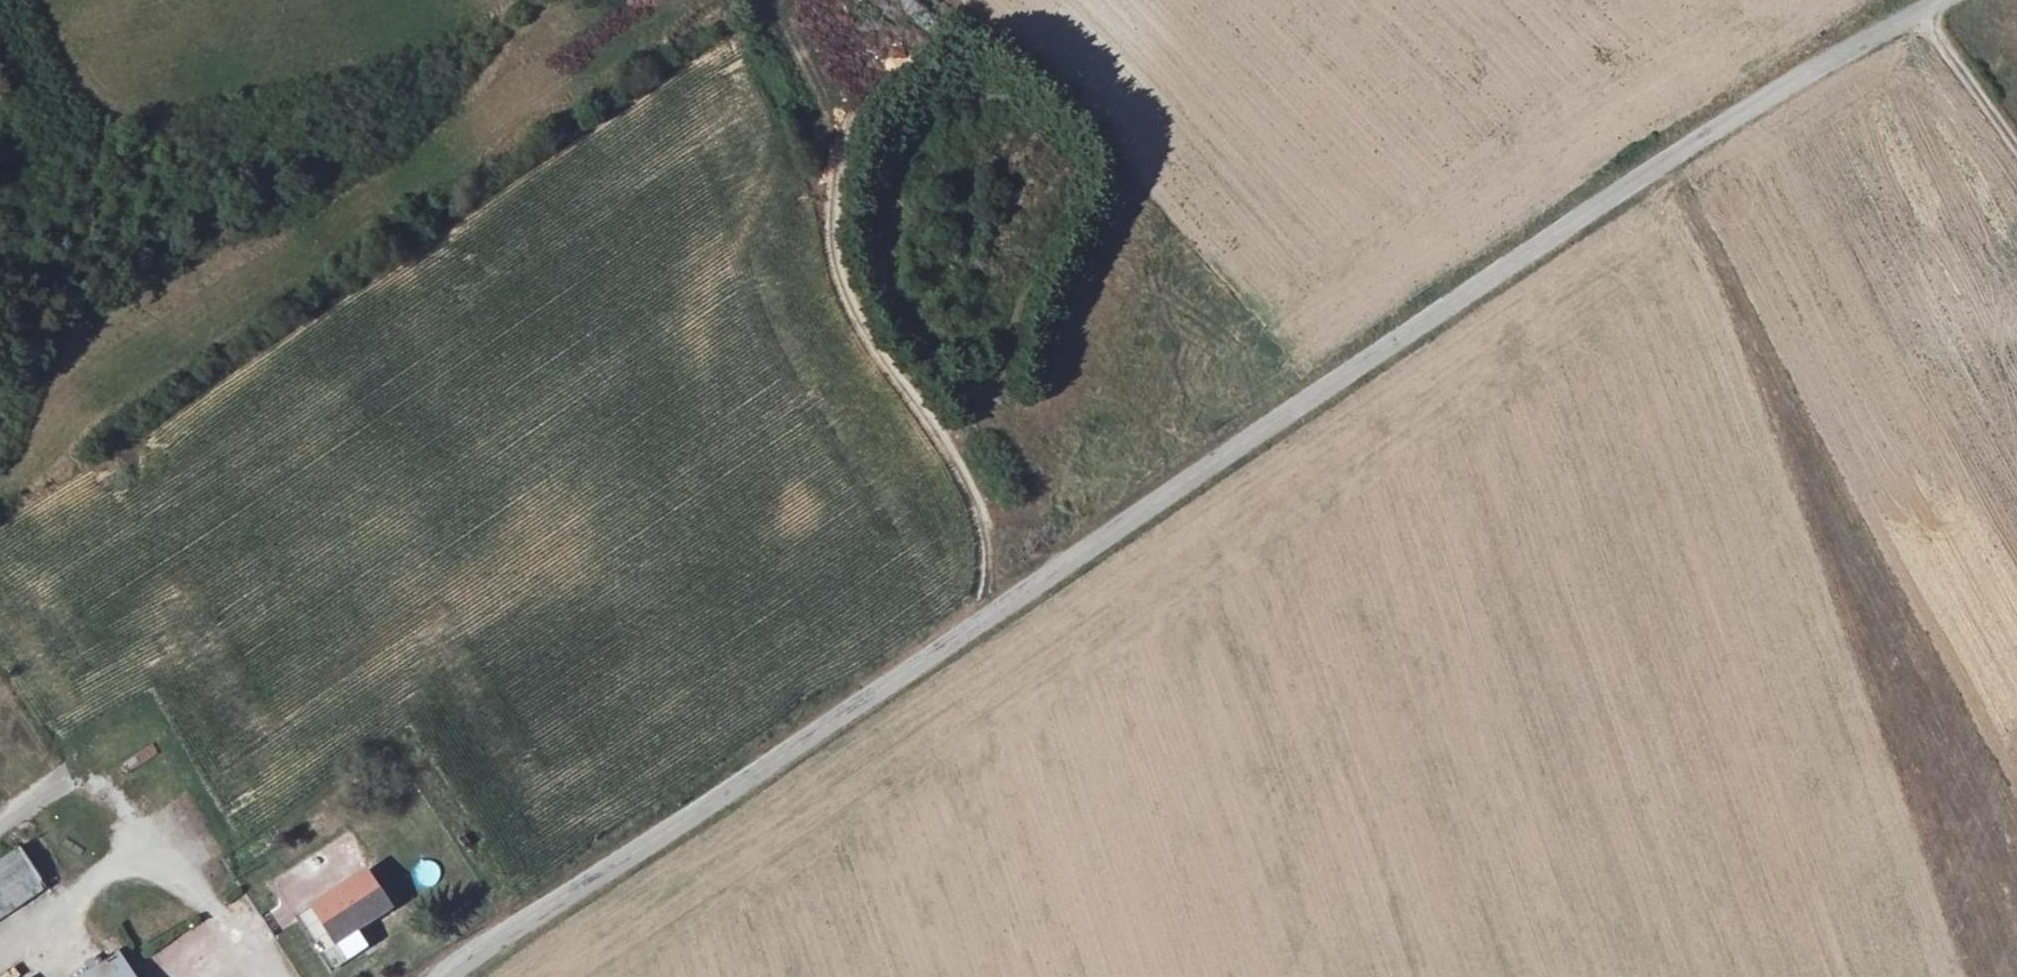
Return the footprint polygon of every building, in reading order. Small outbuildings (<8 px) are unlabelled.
[(48,898),(21,850),(0,864),(0,930),(48,898)] [(335,941),(383,909),(361,875),(313,907),(335,941)]
